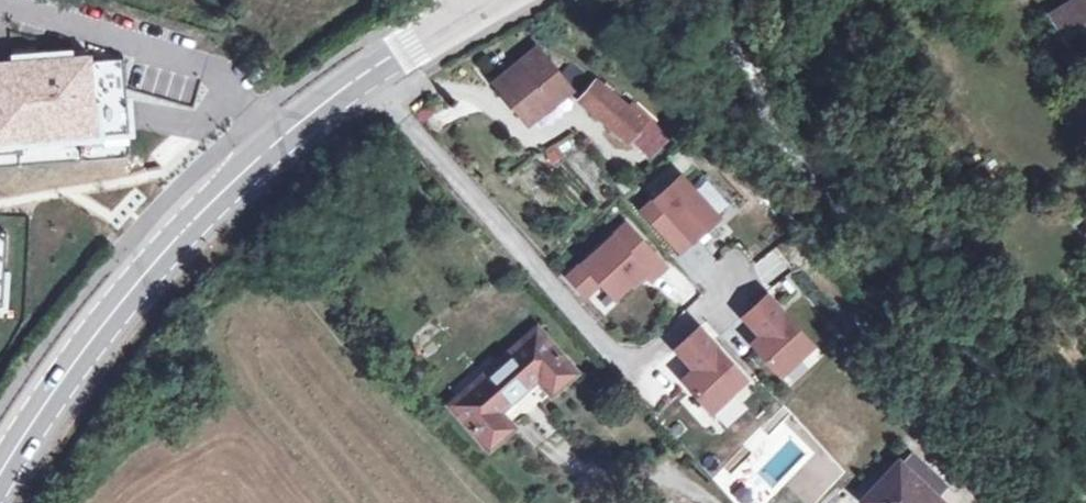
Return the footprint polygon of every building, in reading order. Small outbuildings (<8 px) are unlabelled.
[(1074,52),(1085,44),(1085,0),(1077,0),(1051,15),(1074,52)] [(74,45),(13,50),(14,55),(74,51),(74,45)] [(131,152),(124,54),(92,56),(92,49),(74,51),(14,55),(14,60),(0,61),(0,160),(131,152)] [(525,123),(564,92),(533,52),(493,83),(525,123)] [(624,138),(642,118),(624,103),(621,107),(593,83),(578,101),(623,139),(624,138)] [(642,118),(624,138),(647,160),(665,141),(642,118)] [(678,175),(640,209),(677,250),(715,216),(678,175)] [(623,223),(565,277),(581,295),(596,281),(611,297),(640,270),(648,279),(662,266),(623,223)] [(4,307),(9,234),(0,233),(0,306),(4,307)] [(778,375),(811,346),(765,296),(742,317),(755,331),(759,328),(763,333),(759,336),(751,344),(778,375)] [(759,328),(755,331),(759,336),(763,333),(759,328)] [(485,449),(509,429),(534,406),(548,394),(572,373),(534,329),(446,405),(485,449)] [(727,389),(740,377),(696,329),(674,349),(692,370),(680,381),(693,394),(690,397),(706,415),(730,393),(727,389)] [(910,454),(899,465),(934,498),(944,486),(910,454)] [(899,465),(896,462),(857,502),(858,502),(940,502),(934,498),(899,465)]
